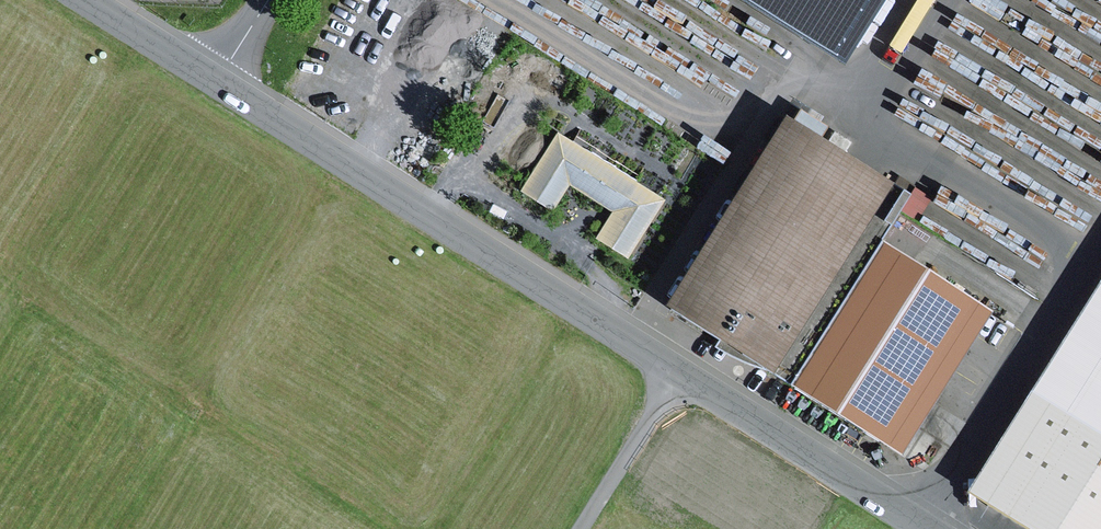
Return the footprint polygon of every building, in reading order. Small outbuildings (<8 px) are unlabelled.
[(840,70),(884,0),(729,0),(840,70)] [(906,198),(781,121),(665,309),(786,384),(790,386),(906,198)] [(665,202),(556,133),(518,192),(550,212),(568,184),(615,213),(597,241),(628,260),(665,202)] [(916,190),(900,215),(915,224),(931,199),(916,190)] [(987,317),(876,248),(790,386),(801,393),(877,440),(901,455),(947,380),(960,359),(976,335),(987,317)] [(965,499),(1013,528),(1100,528),(1100,283),(965,499)]
